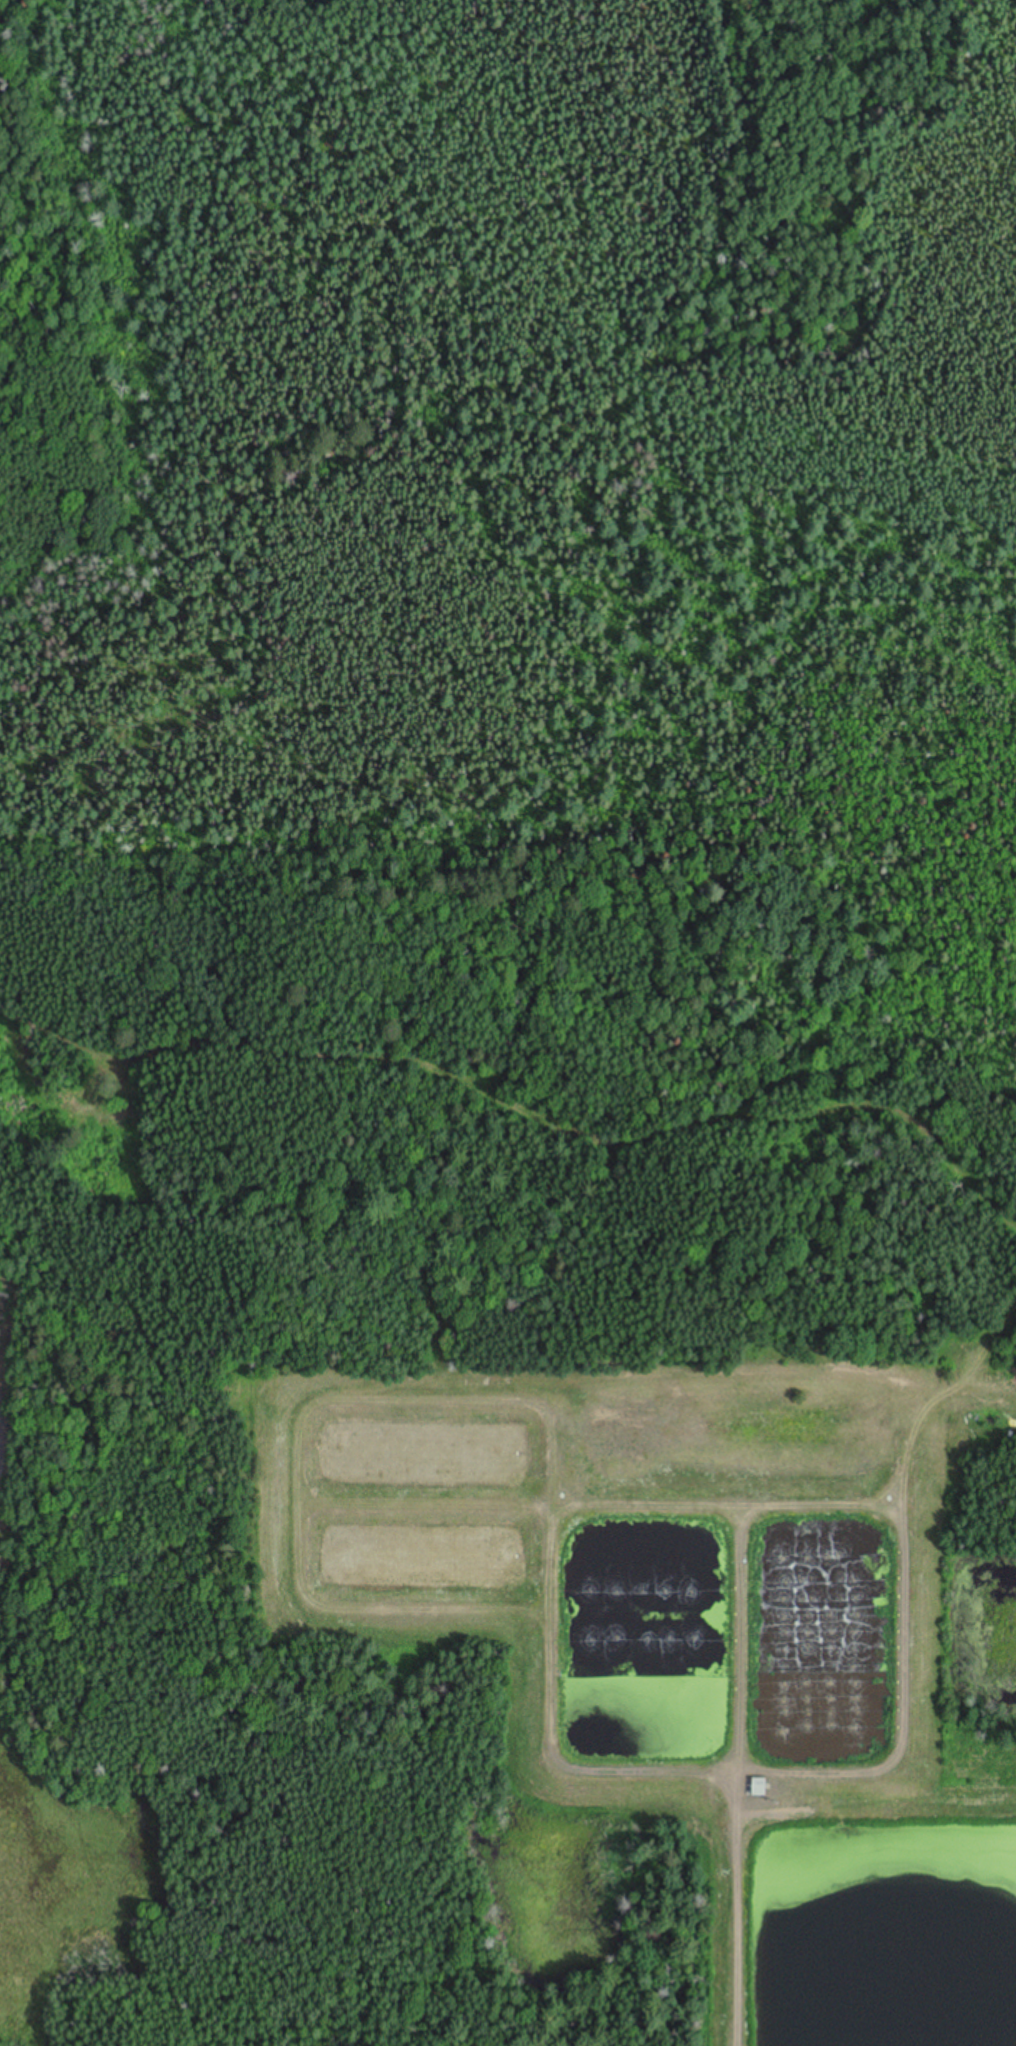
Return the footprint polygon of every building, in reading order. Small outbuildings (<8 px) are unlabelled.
[(755,1799),(769,1799),(769,1780),(755,1780),(755,1799)]
